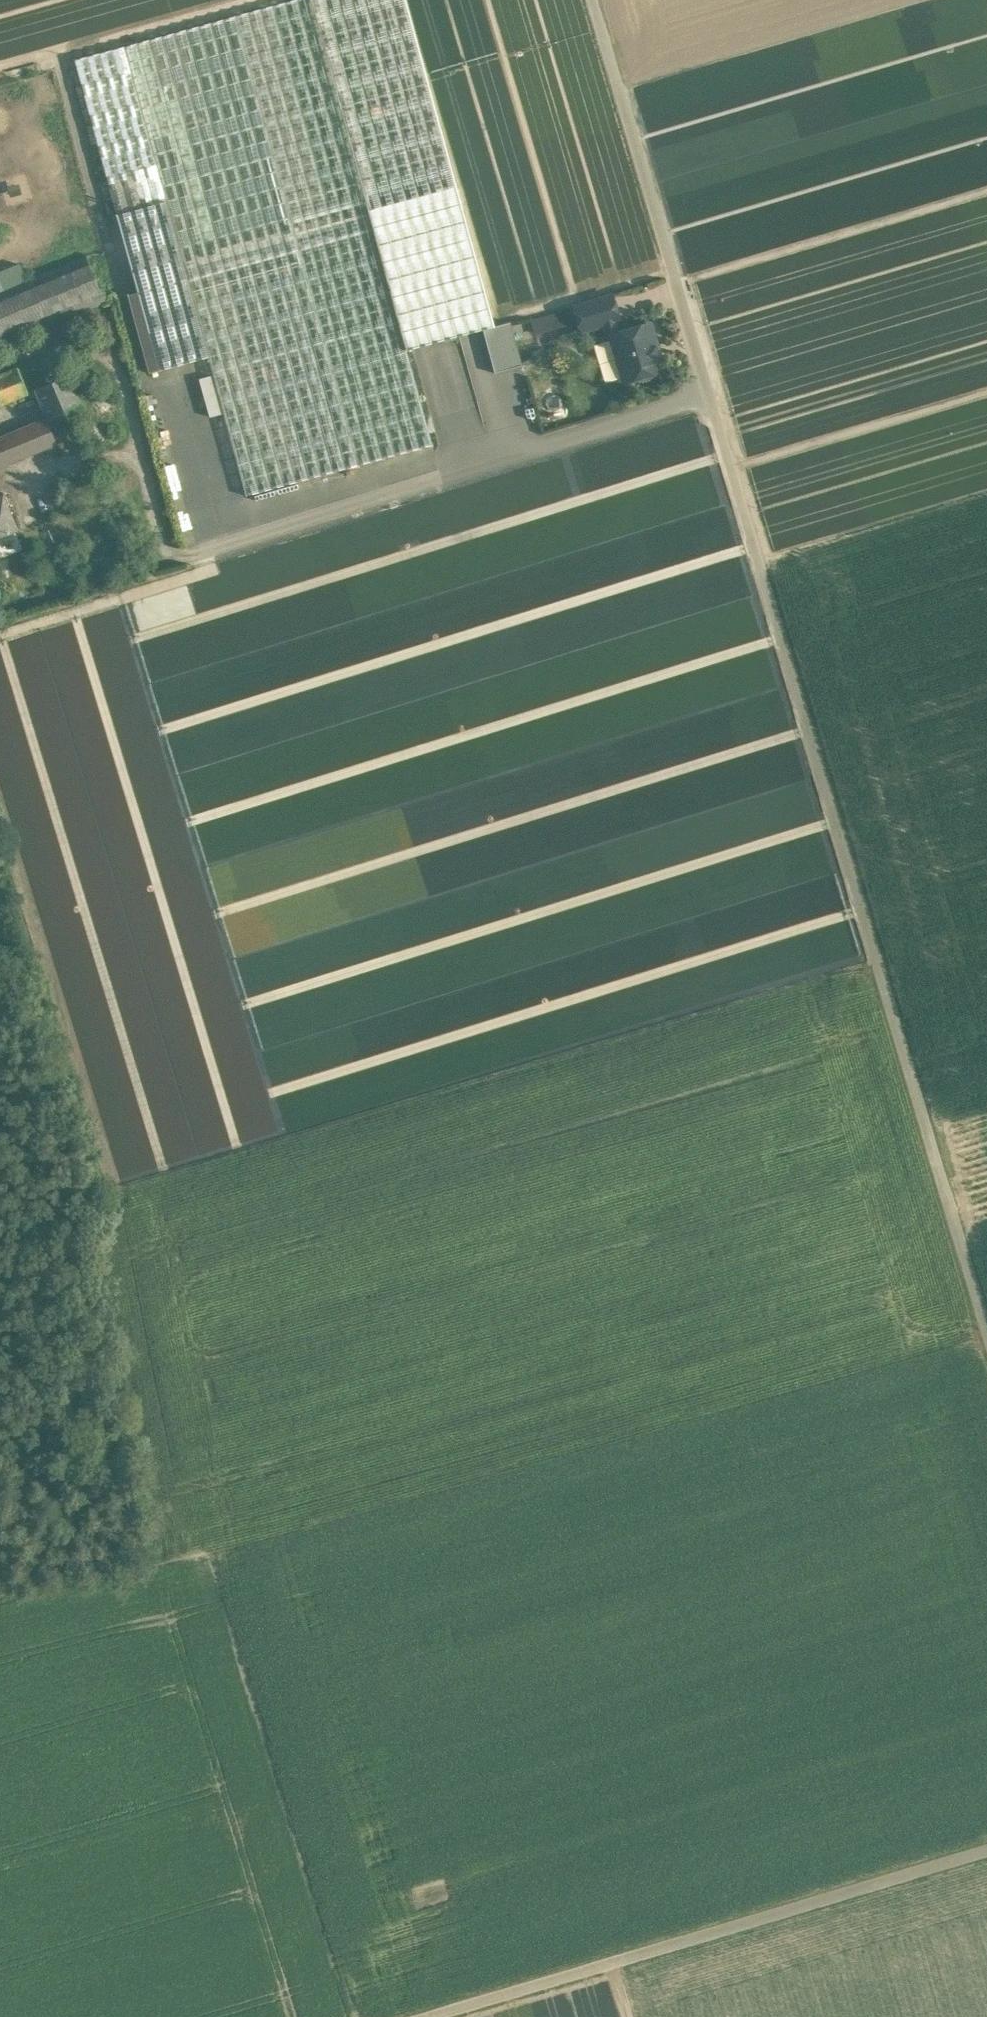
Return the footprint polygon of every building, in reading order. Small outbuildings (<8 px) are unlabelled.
[(75,59),(109,184),(158,170),(208,356),(246,495),(432,444),(407,350),(312,0),(293,0),(75,59)] [(406,0),(312,0),(407,350),(483,329),(495,326),(406,0)] [(208,356),(158,170),(109,184),(138,292),(128,294),(149,372),(208,356)] [(0,291),(0,345),(105,301),(86,255),(0,291)] [(612,294),(574,306),(582,331),(602,325),(615,321),(620,320),(612,294)] [(564,312),(532,321),(535,333),(568,323),(564,312)] [(495,326),(483,329),(495,372),(522,365),(510,321),(495,326)] [(615,321),(602,325),(606,338),(612,336),(611,335),(619,333),(615,321)] [(619,333),(611,335),(612,336),(625,381),(635,378),(640,381),(650,378),(653,373),(663,370),(650,324),(619,333)] [(65,359),(21,377),(28,393),(36,390),(36,389),(71,374),(65,359)] [(0,375),(0,405),(28,393),(21,377),(18,368),(0,375)] [(71,374),(36,389),(36,390),(48,420),(48,421),(84,406),(84,405),(71,374)] [(48,421),(48,420),(40,423),(49,446),(57,443),(48,421)] [(0,439),(0,464),(5,462),(5,463),(49,446),(40,423),(0,439)] [(19,529),(3,492),(0,493),(0,537),(19,529)]
